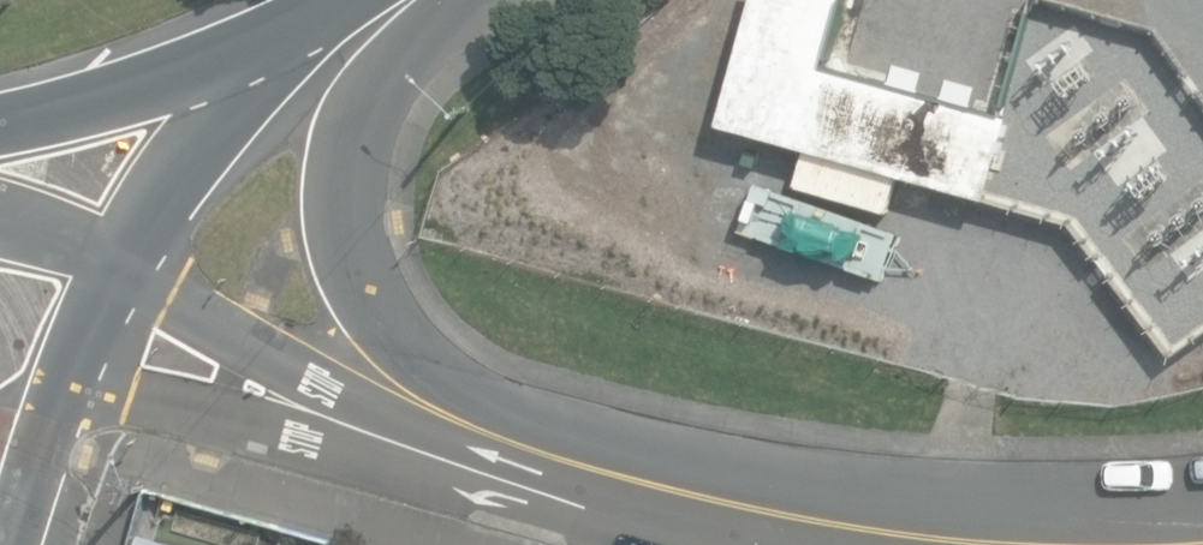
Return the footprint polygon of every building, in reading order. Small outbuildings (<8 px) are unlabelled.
[(1037,2),(1029,0),(753,0),(719,126),(988,200),(990,191),(1012,115),(1005,113),(1037,2)] [(146,531),(141,544),(196,544),(146,531)]
